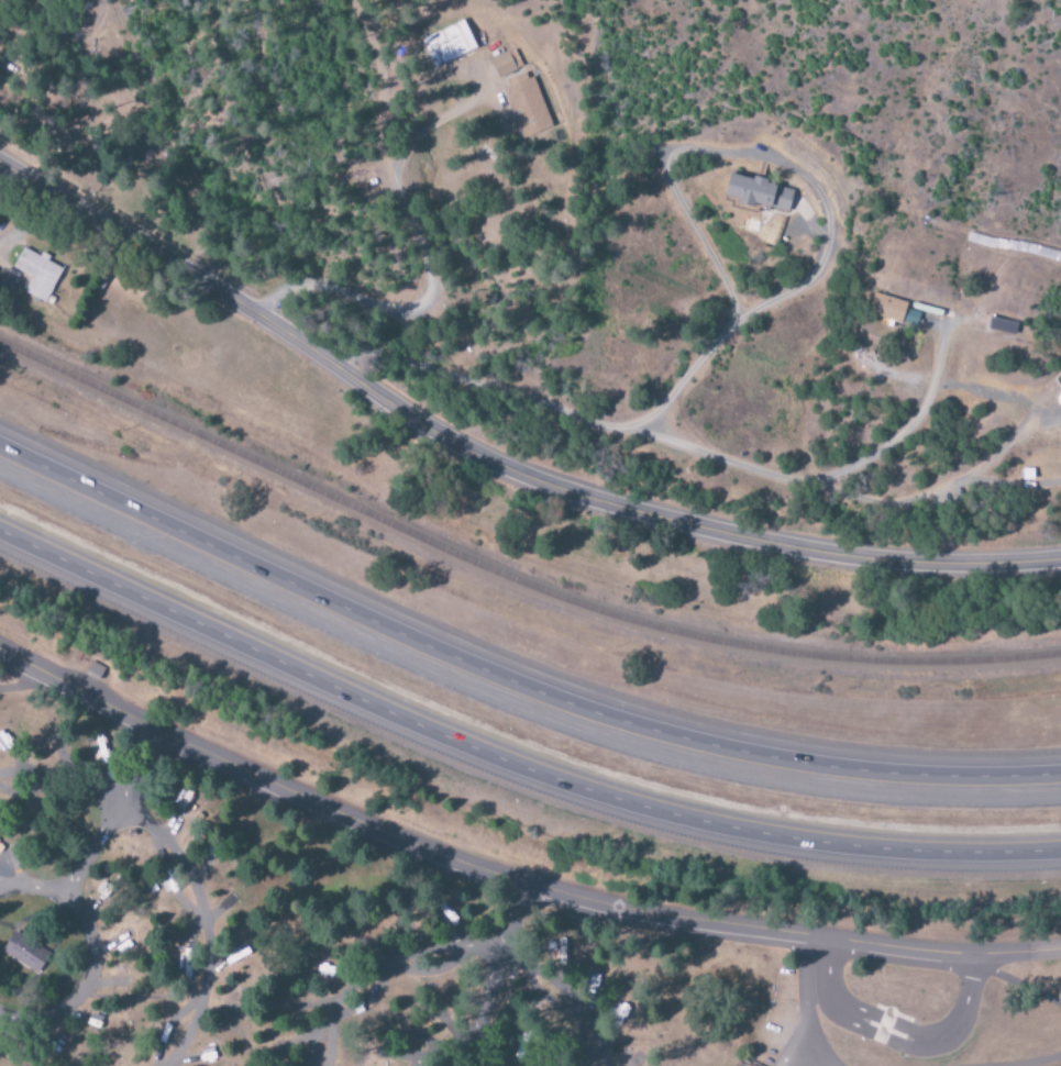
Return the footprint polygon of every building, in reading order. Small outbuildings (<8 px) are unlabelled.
[(420,39),(431,69),(475,51),(464,22),(420,39)] [(498,79),(522,68),(514,50),(489,62),(498,79)] [(532,73),(501,82),(515,126),(522,124),(526,137),(549,130),(532,73)] [(793,190),(728,175),(723,197),(736,200),(735,203),(787,215),(793,190)] [(13,269),(30,276),(23,294),(46,304),(60,269),(47,263),(49,259),(21,248),(13,269)] [(900,325),(907,304),(873,293),(866,314),(900,325)] [(988,330),(1014,337),(1017,324),(991,318),(988,330)] [(37,973),(48,952),(12,932),(0,953),(37,973)]
